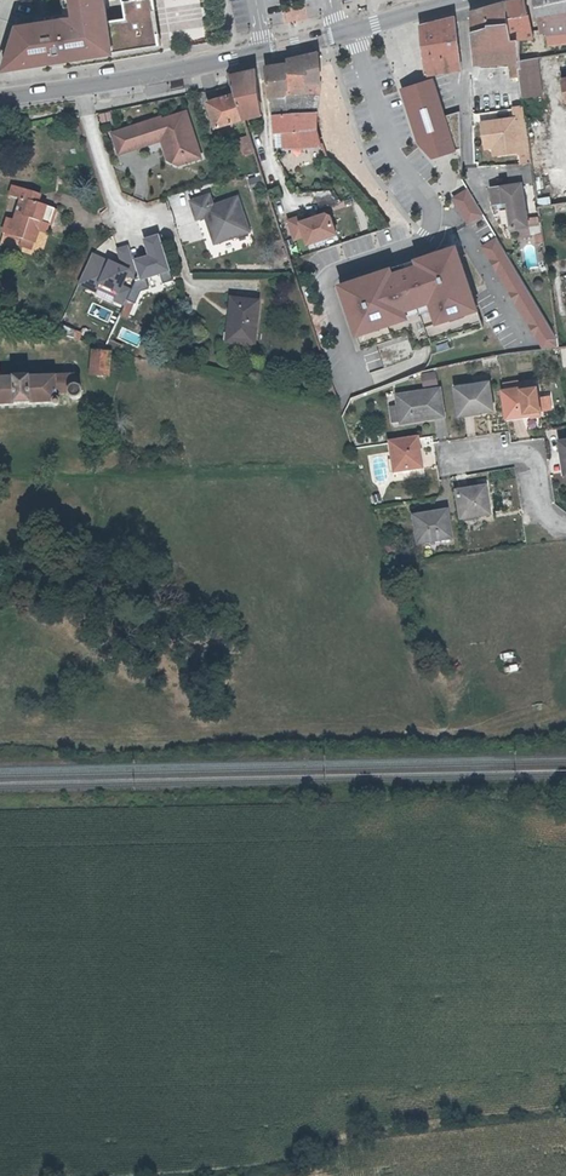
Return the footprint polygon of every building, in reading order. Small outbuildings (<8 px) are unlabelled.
[(64,17),(17,24),(8,56),(13,67),(47,61),(47,59),(70,55),(71,57),(160,42),(154,0),(124,0),(126,16),(108,18),(105,0),(62,0),(64,17)] [(517,63),(516,57),(514,41),(509,43),(504,0),(471,8),(471,12),(477,62),(493,59),(494,66),(517,63)] [(529,19),(524,19),(522,0),(504,0),(509,43),(514,41),(533,38),(529,19)] [(540,22),(545,21),(545,35),(565,32),(565,0),(536,0),(540,22)] [(295,18),(304,16),(300,2),(291,4),(295,18)] [(452,14),(416,22),(422,74),(459,68),(452,14)] [(545,35),(547,46),(565,43),(565,32),(545,35)] [(317,93),(318,93),(320,76),(319,61),(319,57),(318,51),(287,58),(287,62),(292,95),(297,95),(313,93),(317,93)] [(516,57),(517,63),(519,75),(521,85),(522,94),(542,91),(541,83),(536,56),(536,54),(516,57)] [(299,112),(297,95),(292,95),(287,62),(266,65),(270,93),(276,93),(274,114),(299,112)] [(517,63),(510,64),(512,76),(519,75),(517,63)] [(261,112),(256,67),(228,73),(231,83),(234,92),(243,117),(261,112)] [(431,77),(414,81),(398,87),(416,143),(430,157),(454,150),(431,77)] [(243,117),(234,92),(206,101),(214,125),(243,117)] [(317,110),(318,93),(317,93),(313,93),(297,95),(299,112),(314,110),(317,110)] [(516,118),(517,121),(526,120),(524,107),(514,108),(516,118)] [(161,116),(146,120),(151,135),(158,139),(164,137),(166,142),(164,147),(168,160),(176,164),(200,156),(185,110),(167,116),(168,118),(163,120),(161,116)] [(316,124),(317,110),(314,110),(299,112),(274,114),(276,131),(285,130),(287,146),(322,144),(318,133),(317,133),(317,129),(316,124)] [(516,118),(483,123),(486,142),(497,141),(501,144),(503,154),(521,152),(522,153),(531,152),(526,120),(517,121),(516,118)] [(146,120),(135,124),(141,144),(158,139),(151,135),(146,120)] [(135,124),(111,132),(118,152),(141,144),(135,124)] [(277,146),(287,146),(285,130),(276,131),(277,146)] [(254,151),(248,134),(240,137),(245,153),(254,151)] [(497,141),(486,142),(487,147),(496,146),(498,155),(503,154),(501,144),(497,141)] [(531,152),(522,153),(523,163),(533,163),(531,152)] [(422,180),(436,174),(428,156),(414,162),(422,180)] [(538,189),(558,186),(557,177),(546,178),(544,159),(534,160),(538,189)] [(535,174),(533,163),(523,163),(508,164),(509,175),(535,174)] [(536,182),(535,174),(509,175),(511,184),(494,187),(496,201),(504,200),(505,206),(511,205),(514,225),(529,223),(523,183),(536,182)] [(330,189),(310,191),(320,206),(339,201),(330,189)] [(482,214),(467,189),(452,198),(467,223),(482,214)] [(46,228),(51,210),(34,206),(36,197),(8,191),(6,199),(16,202),(10,225),(4,223),(0,239),(0,250),(16,255),(18,249),(31,251),(36,231),(37,225),(46,228)] [(197,219),(205,216),(214,242),(248,230),(236,197),(213,205),(209,194),(191,201),(197,219)] [(294,240),(305,236),(307,243),(335,234),(327,213),(300,222),(298,217),(287,221),(294,240)] [(45,234),(46,228),(37,225),(36,231),(45,234)] [(118,250),(124,268),(108,260),(108,261),(92,254),(79,283),(95,291),(96,288),(124,301),(125,298),(134,302),(140,290),(147,287),(145,278),(170,269),(158,235),(144,240),(149,255),(132,261),(127,246),(118,250)] [(556,339),(496,239),(482,247),(542,347),(556,346),(556,339)] [(390,270),(338,286),(354,336),(405,319),(403,311),(427,304),(433,323),(473,310),(453,248),(413,261),(415,267),(391,274),(390,270)] [(259,301),(232,297),(228,341),(254,344),(259,301)] [(462,324),(480,321),(479,313),(461,315),(462,324)] [(452,318),(428,326),(431,335),(455,327),(452,318)] [(108,373),(108,350),(92,349),(91,373),(108,373)] [(436,384),(435,373),(423,374),(423,385),(436,384)] [(57,402),(56,390),(69,390),(69,393),(70,396),(72,399),(75,400),(77,400),(80,400),(82,398),(83,395),(84,393),(83,390),(82,388),(80,387),(77,386),(74,386),(74,377),(0,380),(0,405),(57,402)] [(506,390),(520,389),(519,382),(506,384),(506,390)] [(490,383),(458,387),(461,412),(483,410),(483,411),(493,410),(490,383)] [(542,411),(540,399),(538,386),(520,389),(506,390),(504,390),(508,417),(531,413),(531,415),(542,413),(542,411)] [(397,395),(398,404),(400,420),(422,418),(422,419),(446,416),(442,388),(397,395)] [(551,397),(540,399),(542,411),(553,409),(551,397)] [(400,420),(398,404),(391,405),(393,421),(400,420)] [(419,438),(392,442),(397,470),(421,467),(419,449),(420,449),(419,438)] [(457,490),(460,515),(478,513),(478,514),(490,513),(487,486),(457,490)] [(381,493),(370,494),(372,505),(383,503),(381,493)] [(448,511),(415,516),(419,543),(429,542),(429,540),(451,538),(448,511)] [(514,652),(502,654),(505,673),(517,671),(514,652)] [(552,721),(534,723),(535,730),(553,729),(552,721)]
